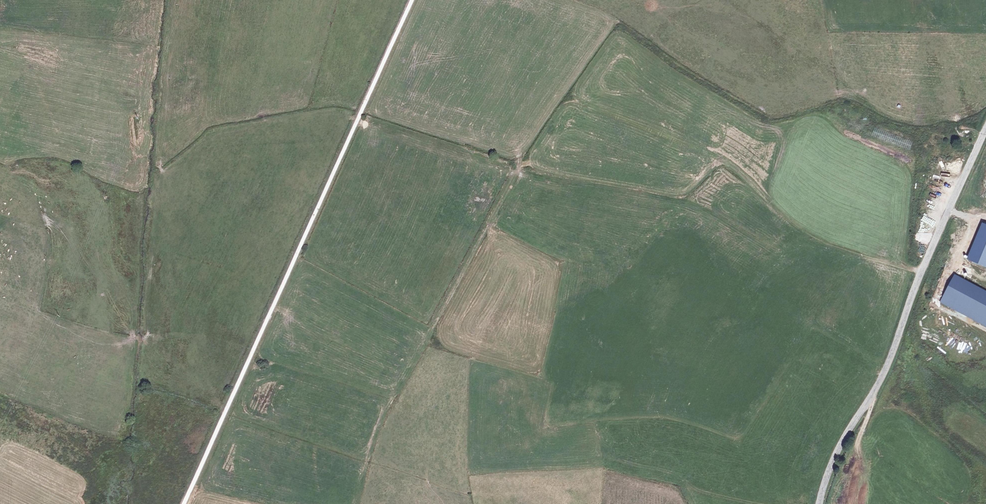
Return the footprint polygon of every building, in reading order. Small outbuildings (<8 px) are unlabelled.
[(969,259),(985,263),(985,225),(984,224),(969,259)] [(950,299),(962,279),(956,276),(943,302),(976,320),(979,314),(950,299)] [(962,279),(950,299),(979,314),(976,320),(985,325),(985,292),(962,279)]
